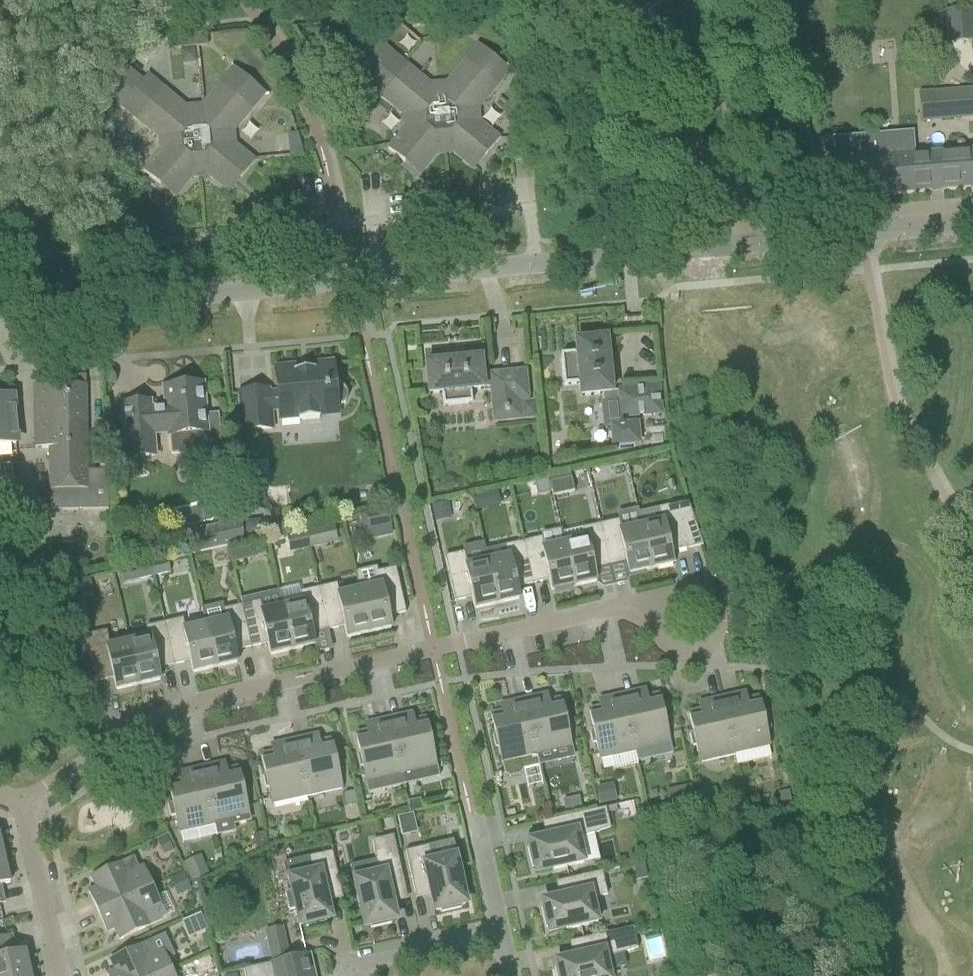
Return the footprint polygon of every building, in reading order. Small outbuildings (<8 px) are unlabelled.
[(946,10),(949,42),(972,40),(972,36),(971,8),(946,10)] [(478,9),(458,11),(459,23),(479,21),(478,9)] [(451,11),(411,15),(412,27),(452,23),(451,11)] [(206,34),(166,38),(167,40),(167,50),(207,46),(206,34)] [(373,38),(356,58),(374,73),(365,85),(404,117),(405,128),(388,148),(387,149),(404,163),(409,157),(424,169),(436,155),(452,153),(467,165),(479,150),(485,155),(499,139),(478,122),(476,110),(509,71),(478,45),(445,84),(430,85),(391,53),(373,38)] [(943,62),(945,92),(972,90),(972,77),(972,60),(943,62)] [(124,67),(103,92),(121,107),(159,139),(160,151),(143,172),(159,185),(164,179),(179,192),(192,177),(207,176),(222,188),(235,173),(241,178),(254,162),(233,144),(232,133),(265,94),(233,68),(201,107),(185,108),(147,76),(142,82),(124,67)] [(937,92),(940,120),(972,118),(972,90),(945,92),(937,92)] [(872,137),(873,158),(875,158),(877,194),(911,192),(972,187),(972,150),(913,155),(913,150),(912,150),(911,134),(883,137),(883,136),(872,137)] [(862,138),(833,141),(835,157),(838,197),(877,194),(875,158),(873,158),(872,137),(862,138)] [(576,354),(560,355),(562,375),(563,386),(577,384),(578,398),(601,396),(602,402),(600,402),(603,428),(611,427),(613,446),(638,444),(636,420),(626,421),(625,419),(660,416),(660,407),(658,387),(619,391),(619,392),(611,393),(609,375),(611,375),(609,357),(608,357),(606,339),(575,342),(576,354)] [(490,378),(482,378),(480,359),(462,361),(462,359),(444,361),(444,362),(425,364),(428,395),(441,394),(443,406),(472,403),(471,392),(485,391),(485,389),(490,389),(493,424),(523,421),(537,420),(535,402),(527,403),(524,372),(490,375),(490,378)] [(334,385),(332,365),(332,364),(311,366),(312,370),(295,371),(295,368),(275,370),(276,390),(277,394),(267,395),(267,390),(240,393),(244,433),(274,431),(273,413),(277,412),(278,420),(337,414),(336,408),(337,408),(339,407),(341,406),(343,405),(344,404),(345,402),(346,400),(347,398),(347,396),(347,394),(346,392),(345,391),(344,389),(343,387),(341,386),(339,385),(337,385),(335,385),(334,385)] [(45,387),(33,387),(34,440),(34,449),(48,448),(49,491),(49,511),(107,510),(107,471),(87,471),(85,377),(73,377),(73,386),(45,387)] [(148,403),(122,405),(127,459),(153,456),(157,456),(155,436),(154,434),(169,433),(171,454),(189,453),(189,450),(187,434),(205,432),(206,436),(207,448),(207,451),(221,450),(218,414),(204,415),(201,384),(164,388),(166,408),(149,410),(148,403)] [(0,399),(0,445),(15,444),(12,411),(8,411),(6,399),(0,399)] [(0,464),(0,485),(0,490),(13,488),(11,463),(0,464)] [(547,479),(534,481),(537,495),(550,492),(547,479)] [(553,497),(574,492),(571,479),(550,483),(553,497)] [(487,495),(474,498),(477,510),(484,508),(488,502),(487,495)] [(660,522),(640,527),(650,570),(673,565),(670,553),(701,546),(702,546),(687,502),(682,503),(657,509),(660,522)] [(435,523),(451,519),(448,503),(431,507),(435,523)] [(387,512),(365,516),(365,517),(368,531),(390,526),(387,512)] [(200,553),(243,543),(240,521),(195,532),(200,553)] [(618,521),(600,525),(609,567),(625,563),(628,575),(650,570),(640,527),(620,531),(618,521)] [(583,540),(563,544),(573,587),(595,582),(593,571),(609,567),(600,525),(581,529),(583,540)] [(317,530),(305,533),(309,549),(321,546),(317,530)] [(289,553),(309,549),(305,533),(286,538),(289,553)] [(541,538),(522,542),(532,585),(548,581),(551,592),(573,587),(563,544),(543,549),(541,538)] [(516,588),(532,585),(522,542),(504,546),(506,557),(486,562),(496,605),(518,600),(516,588)] [(486,562),(466,566),(463,553),(444,557),(454,602),(471,598),(474,610),(496,605),(486,562)] [(150,565),(153,577),(170,574),(167,561),(150,565)] [(150,565),(135,568),(138,581),(153,577),(150,565)] [(395,568),(377,572),(376,567),(355,572),(359,590),(368,634),(391,629),(388,617),(405,613),(395,568)] [(359,590),(339,595),(336,584),(318,588),(327,631),(344,627),(346,639),(368,634),(359,590)] [(311,635),(327,631),(318,588),(299,592),(302,603),(282,608),(291,651),(314,646),(311,635)] [(249,604),(241,606),(250,648),(267,645),(269,656),(291,651),(282,608),(278,591),(248,598),(249,604)] [(234,652),(250,648),(241,606),(222,610),(225,621),(205,625),(214,669),(237,663),(234,652)] [(205,625),(185,630),(182,619),(164,623),(173,666),(190,662),(192,674),(214,669),(205,625)] [(157,669),(173,666),(164,623),(145,627),(148,638),(128,642),(137,686),(160,681),(157,669)] [(128,642),(109,646),(106,631),(84,636),(95,683),(113,679),(115,691),(137,686),(128,642)] [(658,695),(646,698),(645,690),(621,696),(634,751),(669,743),(665,727),(668,727),(665,714),(663,715),(658,695)] [(758,698),(746,701),(745,694),(721,699),(734,754),(769,746),(765,730),(770,729),(767,716),(762,718),(758,698)] [(547,695),(523,700),(536,755),(571,747),(567,732),(570,731),(567,719),(564,719),(560,700),(548,702),(547,695)] [(599,759),(634,751),(621,696),(598,701),(600,708),(588,711),(592,730),(588,731),(591,744),(595,743),(599,759)] [(699,762),(734,754),(721,699),(698,704),(700,711),(688,714),(692,733),(688,734),(691,747),(695,746),(699,762)] [(522,771),(538,767),(523,700),(500,706),(501,713),(490,716),(494,735),(491,735),(494,748),(497,748),(500,763),(501,763),(504,775),(509,778),(519,776),(522,771)] [(412,714),(388,720),(401,775),(436,767),(435,763),(432,751),(435,751),(432,738),(429,738),(425,719),(413,722),(412,714)] [(365,782),(401,775),(388,720),(365,725),(366,732),(355,735),(359,754),(356,755),(359,768),(362,767),(365,782)] [(330,740),(319,743),(317,736),(294,741),(306,796),(341,788),(338,773),(340,772),(337,759),(335,760),(330,740)] [(271,804),(306,796),(294,741),(270,746),(272,754),(260,756),(265,776),(262,776),(265,789),(268,788),(271,804)] [(224,764),(201,769),(213,824),(248,816),(245,801),(249,800),(246,787),(242,788),(238,768),(226,771),(224,764)] [(178,832),(213,824),(201,769),(177,774),(179,782),(167,784),(172,804),(167,805),(170,817),(175,816),(178,832)] [(599,807),(617,803),(612,784),(595,788),(599,807)] [(670,812),(693,807),(688,786),(666,791),(670,812)] [(788,791),(777,794),(780,806),(790,804),(788,791)] [(346,806),(356,803),(354,792),(343,795),(346,806)] [(578,839),(610,829),(605,808),(547,821),(550,836),(545,837),(546,839),(528,843),(529,847),(527,848),(531,868),(534,868),(535,872),(552,868),(552,871),(583,864),(578,839)] [(400,833),(414,830),(410,813),(396,816),(400,833)] [(257,851),(267,846),(265,834),(253,836),(257,851)] [(391,898),(406,895),(393,836),(372,841),(377,874),(352,880),(359,911),(362,910),(365,927),(370,926),(370,929),(391,924),(390,922),(394,921),(391,903),(392,903),(391,898)] [(162,856),(172,853),(167,837),(156,841),(162,856)] [(456,856),(432,862),(428,846),(405,852),(414,893),(429,890),(430,894),(431,894),(435,911),(440,910),(440,913),(461,909),(460,906),(464,905),(461,888),(463,888),(456,856)] [(290,892),(284,893),(288,911),(296,909),(300,926),(305,925),(305,927),(326,923),(325,920),(329,919),(325,902),(327,902),(326,897),(341,893),(332,852),(308,857),(311,873),(287,878),(290,892)] [(191,882),(208,875),(200,856),(182,864),(191,882)] [(145,872),(140,874),(133,858),(90,877),(95,889),(89,891),(93,899),(91,900),(97,912),(152,887),(145,872)] [(5,861),(4,859),(0,860),(0,885),(10,883),(8,875),(10,875),(7,861),(5,861)] [(591,899),(607,896),(602,872),(560,881),(564,896),(559,897),(559,899),(542,903),(543,907),(540,908),(545,928),(547,928),(548,932),(565,928),(566,931),(597,924),(591,899)] [(177,898),(190,891),(182,876),(169,882),(177,898)] [(152,887),(97,912),(103,925),(104,924),(108,932),(113,929),(119,940),(137,932),(161,921),(160,919),(165,917),(162,909),(156,897),(153,890),(152,887)] [(188,938),(207,930),(200,914),(181,923),(188,938)] [(268,950),(286,946),(282,928),(264,932),(268,950)] [(637,949),(632,928),(574,941),(577,956),(572,957),(573,959),(555,963),(556,967),(554,968),(556,975),(609,975),(605,959),(637,949)] [(12,955),(8,937),(0,939),(0,975),(31,975),(30,974),(32,974),(29,960),(27,960),(25,952),(12,955)] [(156,950),(152,941),(109,960),(114,972),(108,974),(109,975),(158,975),(170,970),(160,948),(156,950)] [(308,958),(307,955),(243,970),(244,975),(312,975),(315,975),(311,957),(308,958)] [(200,973),(213,968),(208,957),(196,962),(200,973)]
